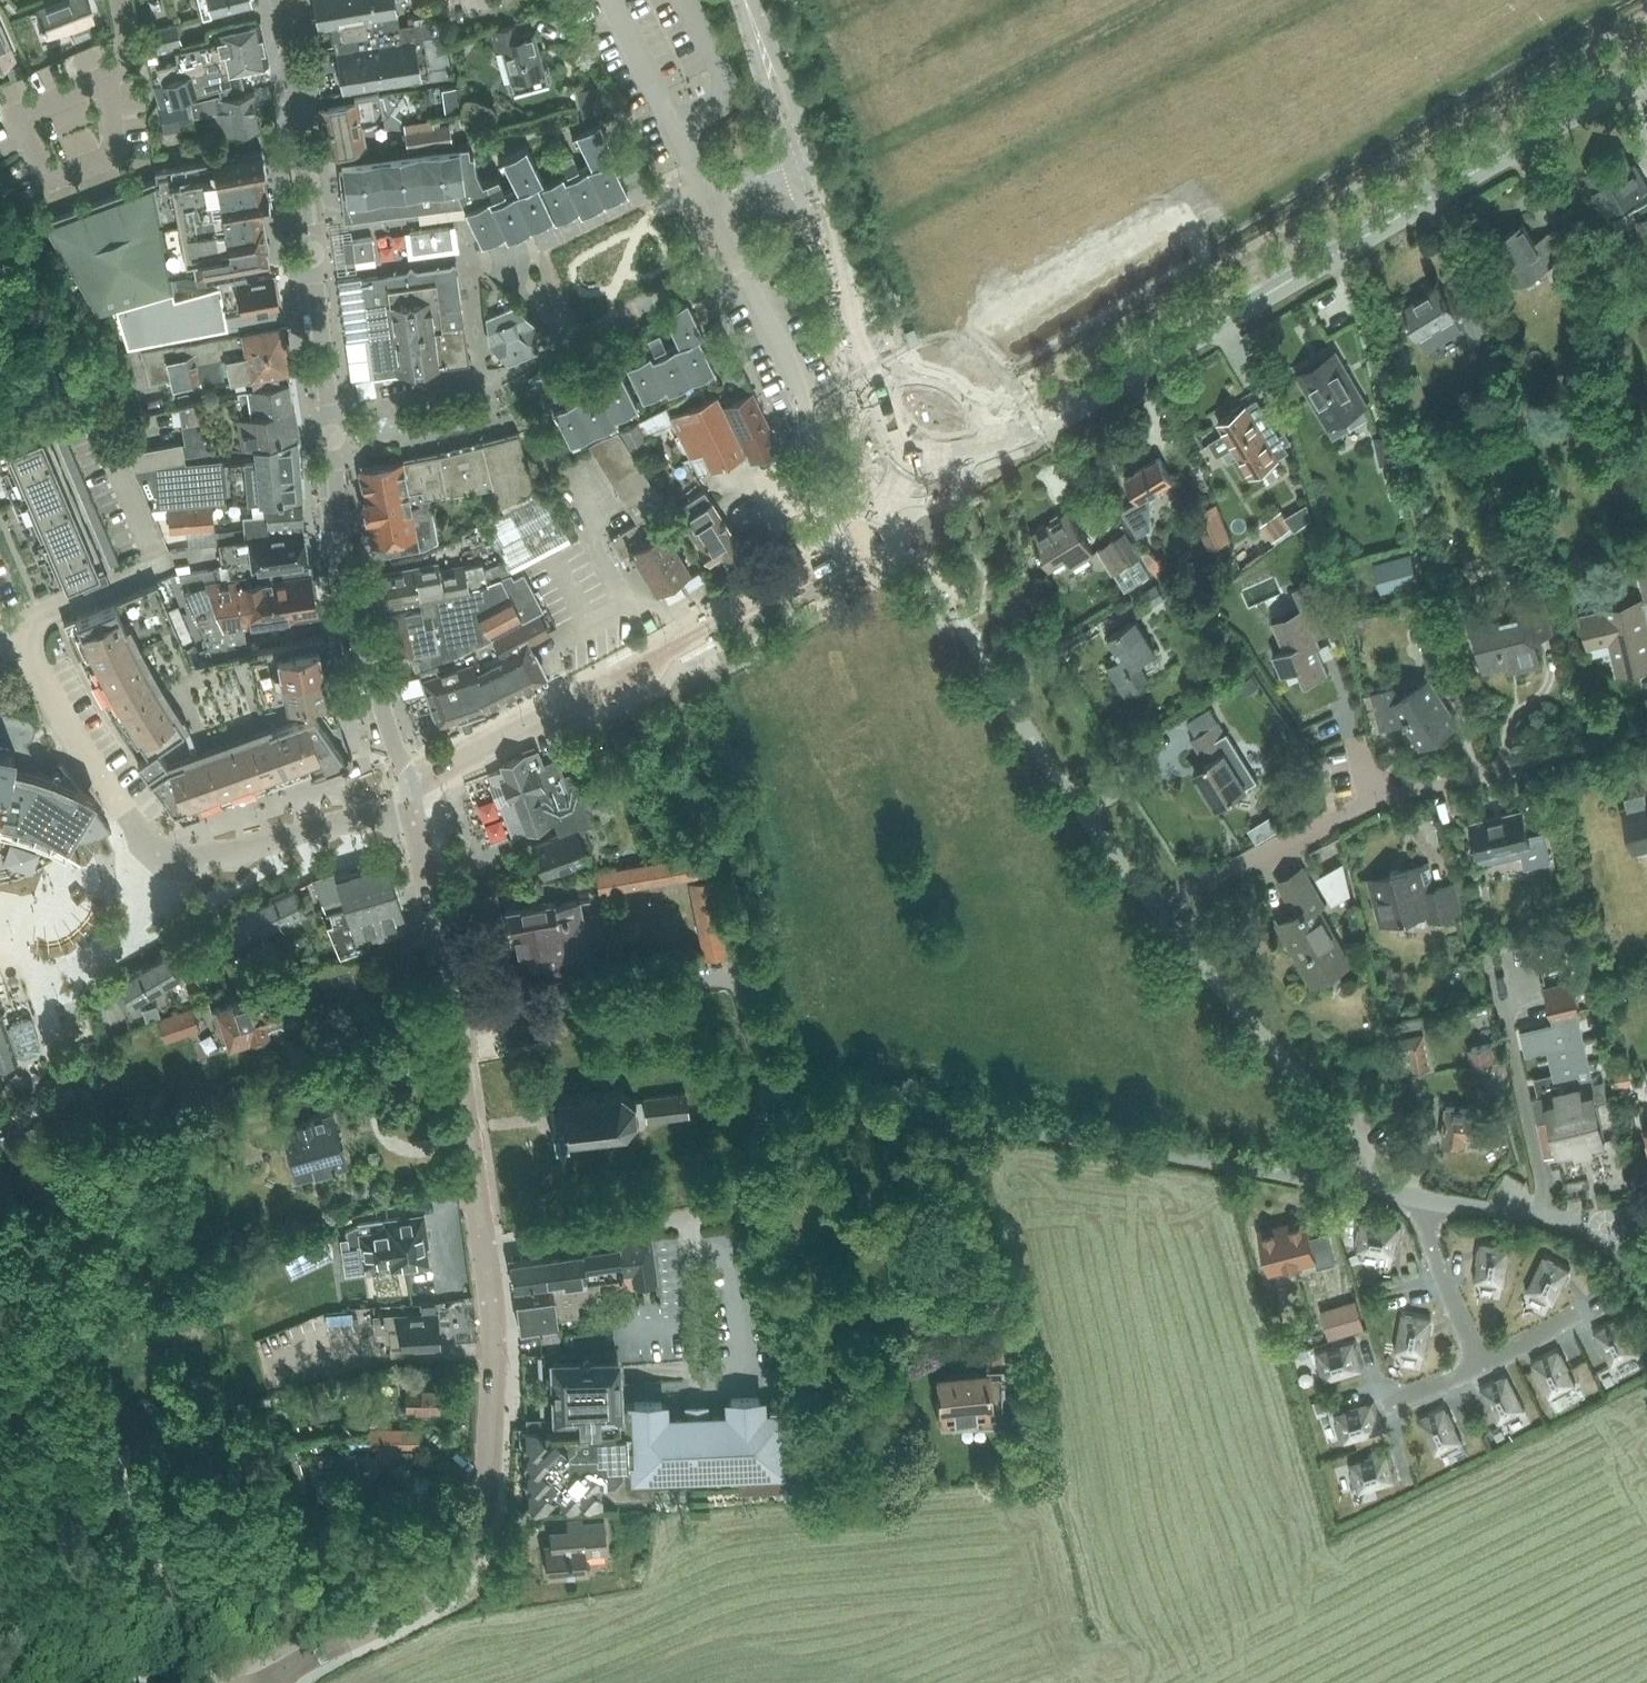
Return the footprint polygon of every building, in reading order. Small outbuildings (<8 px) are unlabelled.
[(30,13),(30,15),(40,12),(44,23),(42,24),(44,29),(46,28),(48,34),(79,26),(91,20),(93,20),(88,6),(87,6),(85,0),(65,0),(30,13)] [(204,16),(253,3),(252,0),(200,0),(204,16)] [(337,25),(393,14),(398,42),(410,39),(434,35),(431,20),(400,26),(396,0),(320,0),(325,27),(337,25)] [(337,25),(343,53),(398,42),(393,14),(337,25)] [(162,82),(167,98),(161,99),(164,107),(169,105),(169,104),(224,87),(226,92),(245,88),(241,70),(269,63),(260,22),(216,32),(221,51),(185,63),(187,74),(162,82)] [(142,31),(147,52),(181,44),(176,23),(142,31)] [(552,83),(549,71),(544,72),(533,33),(518,37),(514,24),(490,31),(496,53),(502,51),(511,81),(506,83),(510,94),(513,96),(550,86),(552,83)] [(1,65),(1,64),(12,59),(13,62),(15,61),(0,27),(0,65),(1,65)] [(398,42),(343,53),(350,92),(378,86),(451,72),(445,33),(434,35),(410,39),(398,42)] [(11,77),(23,72),(19,63),(7,69),(11,77)] [(577,91),(584,117),(604,112),(597,86),(577,91)] [(254,92),(219,99),(217,99),(219,111),(214,112),(218,135),(258,128),(254,102),(256,102),(254,92)] [(369,127),(364,128),(363,124),(377,121),(383,112),(380,93),(356,97),(357,103),(319,110),(327,154),(344,151),(345,153),(367,149),(366,142),(371,141),(369,127)] [(161,108),(166,133),(182,130),(180,122),(190,119),(186,102),(161,108)] [(373,168),(380,218),(465,206),(482,240),(504,230),(507,235),(546,215),(544,212),(551,209),(556,220),(572,212),(570,209),(578,205),(582,214),(598,206),(596,203),(603,199),(605,202),(628,190),(613,158),(618,155),(600,119),(575,130),(590,159),(579,164),(571,151),(561,157),(567,170),(544,181),(526,143),(502,155),(517,186),(508,191),(498,173),(483,181),(475,165),(473,153),(463,155),(373,168)] [(404,124),(405,131),(408,150),(453,143),(450,123),(434,126),(433,119),(404,124)] [(68,265),(97,312),(174,289),(172,281),(206,275),(204,270),(270,258),(268,247),(271,245),(266,216),(261,217),(260,209),(270,208),(268,185),(263,185),(262,174),(267,172),(262,148),(154,170),(155,177),(41,222),(68,265)] [(1586,172),(1612,218),(1645,199),(1646,198),(1646,186),(1635,164),(1631,167),(1622,151),(1586,172)] [(344,222),(380,218),(373,168),(339,172),(344,222)] [(1645,257),(1646,257),(1646,218),(1636,221),(1645,257)] [(1494,241),(1510,268),(1509,269),(1519,285),(1531,277),(1529,275),(1559,257),(1546,235),(1534,242),(1524,224),(1494,241)] [(411,233),(414,252),(453,246),(450,227),(411,233)] [(343,242),(346,262),(376,257),(373,237),(343,242)] [(771,274),(765,261),(759,264),(754,267),(761,279),(771,274)] [(456,265),(361,278),(339,282),(347,341),(369,338),(375,376),(469,363),(456,265)] [(173,291),(116,308),(128,347),(284,318),(276,275),(257,278),(258,281),(247,283),(246,277),(218,282),(219,286),(175,298),(173,291)] [(1439,290),(1402,312),(1417,336),(1426,351),(1462,329),(1464,332),(1469,331),(1472,344),(1486,341),(1479,306),(1472,308),(1467,284),(1453,287),(1455,297),(1447,302),(1439,290)] [(666,345),(660,333),(648,339),(654,351),(629,364),(646,398),(668,387),(671,392),(715,370),(699,337),(704,334),(687,300),(667,310),(671,319),(667,320),(677,340),(666,345)] [(516,302),(513,303),(486,316),(489,344),(509,363),(539,348),(535,321),(516,302)] [(290,368),(286,346),(281,324),(222,335),(144,352),(151,384),(170,380),(172,386),(202,379),(203,384),(290,368)] [(113,352),(120,381),(138,376),(130,348),(113,352)] [(1297,375),(1328,428),(1368,405),(1337,352),(1297,375)] [(555,408),(571,440),(619,416),(617,412),(640,401),(623,367),(593,382),(586,367),(575,373),(582,387),(571,391),(557,363),(533,375),(549,410),(555,408)] [(237,391),(179,406),(185,442),(182,442),(184,455),(255,442),(296,435),(298,435),(289,380),(237,388),(237,391)] [(671,417),(670,417),(673,424),(689,458),(697,473),(711,467),(712,469),(745,453),(749,460),(778,446),(752,392),(723,407),(717,394),(681,412),(671,417)] [(1226,434),(1210,443),(1218,455),(1233,447),(1240,457),(1235,460),(1244,476),(1249,473),(1251,476),(1256,472),(1258,476),(1276,466),(1273,462),(1278,459),(1278,458),(1288,452),(1285,445),(1290,442),(1285,434),(1280,437),(1269,419),(1275,416),(1269,406),(1263,409),(1258,401),(1219,422),(1226,434)] [(638,421),(622,429),(629,445),(630,444),(636,455),(651,448),(638,421)] [(617,427),(589,442),(594,451),(636,519),(637,520),(653,511),(665,504),(617,427)] [(0,455),(0,471),(1,474),(7,471),(13,484),(6,486),(20,518),(26,515),(31,528),(25,530),(39,562),(45,559),(50,572),(44,575),(51,591),(81,578),(84,585),(108,575),(45,428),(22,438),(25,444),(0,455)] [(63,429),(54,432),(111,565),(119,562),(118,560),(63,429)] [(1375,437),(1381,463),(1383,463),(1397,460),(1403,458),(1397,432),(1375,437)] [(439,453),(403,460),(409,494),(423,491),(425,498),(430,497),(494,485),(498,506),(534,488),(519,433),(439,453)] [(1195,433),(1189,435),(1196,452),(1204,448),(1195,433)] [(184,458),(135,467),(143,487),(300,471),(298,450),(296,435),(255,442),(256,457),(185,468),(184,458)] [(128,451),(135,467),(184,458),(182,442),(128,451)] [(1126,479),(1135,494),(1118,505),(1131,527),(1140,522),(1152,521),(1152,495),(1174,481),(1160,458),(1126,479)] [(363,499),(365,508),(367,518),(368,518),(375,552),(381,556),(424,548),(438,540),(430,497),(425,498),(423,491),(409,494),(403,460),(359,468),(365,498),(363,499)] [(1397,460),(1383,463),(1386,477),(1400,473),(1397,460)] [(300,471),(143,487),(152,507),(302,491),(300,471)] [(725,556),(741,546),(705,491),(676,509),(710,561),(723,552),(725,556)] [(245,527),(218,531),(219,542),(246,538),(304,530),(300,496),(266,501),(265,501),(266,514),(253,516),(244,517),(245,527)] [(1312,518),(1307,504),(1286,516),(1294,527),(1292,527),(1295,531),(1312,518)] [(169,509),(172,532),(213,528),(211,505),(169,509)] [(1188,516),(1195,534),(1202,532),(1208,549),(1230,540),(1217,505),(1188,516)] [(633,550),(643,567),(656,588),(689,568),(653,511),(637,520),(638,522),(610,539),(621,557),(633,550)] [(1262,526),(1276,545),(1287,537),(1284,534),(1292,527),(1294,527),(1282,511),(1262,526)] [(1066,559),(1072,568),(1095,554),(1070,513),(1032,536),(1052,568),(1066,559)] [(453,522),(440,526),(445,540),(457,536),(453,522)] [(246,538),(219,542),(222,563),(229,562),(229,567),(230,573),(308,563),(304,530),(246,538)] [(1126,533),(1113,541),(1099,550),(1114,574),(1141,558),(1126,533)] [(1146,548),(1142,553),(1153,570),(1159,575),(1167,565),(1146,548)] [(1410,552),(1374,563),(1382,590),(1418,580),(1410,552)] [(487,582),(499,577),(510,573),(504,559),(485,568),(483,561),(460,566),(460,567),(464,584),(472,581),(473,587),(487,584),(487,582)] [(1639,567),(1646,601),(1646,564),(1638,566),(1639,567)] [(382,603),(419,596),(473,587),(472,581),(464,584),(460,567),(460,566),(456,567),(440,570),(439,565),(377,577),(382,603)] [(184,586),(201,583),(222,580),(220,567),(199,570),(178,573),(184,586)] [(184,586),(214,656),(248,649),(244,623),(316,612),(309,567),(222,580),(201,583),(184,586)] [(476,610),(490,637),(539,612),(541,610),(523,572),(513,577),(511,573),(510,573),(505,575),(501,576),(499,577),(487,582),(487,584),(473,587),(477,610),(476,610)] [(1303,608),(1274,621),(1286,650),(1274,655),(1283,675),(1299,668),(1305,682),(1329,671),(1318,646),(1321,645),(1317,637),(1312,624),(1324,619),(1313,594),(1307,581),(1294,587),(1300,600),(1299,600),(1303,608)] [(248,649),(214,656),(215,658),(192,663),(158,582),(64,622),(84,667),(92,681),(104,702),(119,728),(137,755),(149,771),(174,806),(182,817),(243,795),(263,787),(267,786),(314,769),(318,767),(339,760),(340,761),(342,763),(344,764),(346,764),(348,764),(351,762),(353,760),(353,757),(353,755),(352,754),(351,751),(346,741),(342,728),(340,721),(337,708),(333,687),(323,637),(324,636),(324,634),(248,651),(248,649)] [(1134,599),(1142,612),(1166,597),(1158,584),(1134,599)] [(417,658),(421,669),(446,661),(445,658),(464,652),(464,650),(490,637),(476,610),(477,610),(473,587),(419,596),(421,604),(385,612),(385,614),(383,615),(394,662),(417,658)] [(1521,614),(1475,625),(1480,646),(1484,645),(1489,667),(1517,660),(1520,669),(1542,664),(1535,637),(1553,632),(1543,589),(1517,595),(1521,614)] [(1583,616),(1590,643),(1607,640),(1615,676),(1646,669),(1646,629),(1641,602),(1604,609),(1604,612),(1583,616)] [(446,661),(421,669),(439,723),(457,717),(457,715),(481,707),(481,708),(539,678),(522,645),(549,631),(539,612),(490,637),(464,650),(464,652),(445,658),(446,661)] [(1434,618),(1418,622),(1422,636),(1430,674),(1455,668),(1446,631),(1437,633),(1434,618)] [(1123,658),(1108,667),(1126,696),(1150,680),(1139,662),(1157,651),(1137,619),(1109,636),(1123,658)] [(1253,676),(1237,686),(1245,697),(1260,686),(1253,676)] [(1429,682),(1403,700),(1395,687),(1372,693),(1381,728),(1405,721),(1406,724),(1408,723),(1423,745),(1456,723),(1429,682)] [(1236,746),(1220,721),(1211,707),(1187,722),(1196,736),(1192,739),(1207,764),(1195,771),(1218,807),(1248,788),(1226,752),(1236,746)] [(16,825),(45,835),(55,840),(67,846),(69,843),(72,839),(75,840),(81,840),(85,839),(89,838),(91,838),(92,837),(95,836),(96,836),(99,835),(103,833),(106,831),(108,829),(111,832),(112,831),(110,828),(111,828),(93,803),(81,787),(63,763),(62,764),(69,773),(61,778),(59,777),(50,774),(44,772),(40,771),(25,767),(23,743),(27,741),(29,740),(32,737),(33,736),(34,734),(35,731),(35,729),(35,726),(34,723),(33,720),(30,718),(28,717),(25,715),(12,711),(0,709),(0,822),(16,825)] [(554,820),(555,822),(590,808),(588,803),(586,804),(566,752),(542,761),(538,750),(512,761),(487,770),(488,773),(512,836),(512,837),(554,820)] [(613,772),(596,780),(602,792),(618,785),(613,772)] [(1638,855),(1646,853),(1646,796),(1625,802),(1638,855)] [(590,808),(555,822),(559,836),(533,846),(545,878),(590,861),(580,835),(585,833),(583,827),(595,823),(590,808)] [(1480,866),(1521,856),(1524,869),(1551,863),(1544,832),(1529,835),(1523,810),(1470,822),(1480,866)] [(595,871),(599,894),(712,873),(708,850),(595,871)] [(346,904),(328,909),(333,922),(328,925),(340,954),(370,944),(370,942),(408,931),(395,887),(393,887),(386,863),(339,878),(346,904)] [(1427,864),(1372,879),(1367,880),(1379,924),(1430,911),(1432,920),(1460,912),(1453,884),(1434,889),(1427,864)] [(1281,923),(1315,982),(1347,963),(1317,909),(1323,906),(1302,870),(1280,883),(1298,914),(1281,923)] [(326,910),(328,909),(346,904),(339,878),(337,872),(312,879),(326,910)] [(728,954),(713,876),(689,881),(704,958),(728,954)] [(295,886),(277,895),(287,918),(314,905),(308,892),(299,896),(295,886)] [(277,895),(259,904),(269,926),(287,918),(277,895)] [(559,957),(561,970),(589,965),(576,900),(556,904),(555,900),(505,910),(510,933),(515,932),(521,964),(559,957)] [(259,904),(241,912),(251,935),(269,926),(259,904)] [(251,935),(241,912),(223,921),(227,931),(219,935),(225,948),(251,935)] [(187,941),(170,951),(182,973),(208,958),(200,945),(192,950),(187,941)] [(170,951),(152,961),(165,983),(182,973),(170,951)] [(302,955),(306,966),(320,961),(316,951),(302,955)] [(152,961),(135,972),(148,993),(165,983),(152,961)] [(272,966),(258,971),(262,982),(276,978),(272,966)] [(148,993),(135,972),(118,982),(123,991),(115,996),(123,1008),(148,993)] [(1547,1049),(1557,1092),(1537,1096),(1550,1155),(1560,1152),(1561,1155),(1580,1151),(1578,1142),(1587,1140),(1587,1143),(1603,1139),(1595,1103),(1603,1102),(1599,1083),(1594,1084),(1578,1014),(1582,1013),(1574,980),(1545,987),(1553,1023),(1521,1030),(1526,1054),(1547,1049)] [(191,993),(195,1005),(209,1000),(204,988),(191,993)] [(267,1026),(283,1020),(274,996),(267,999),(264,990),(213,1009),(224,1041),(249,1032),(256,1035),(264,1032),(267,1026)] [(142,1009),(147,1020),(160,1015),(156,1004),(142,1009)] [(190,1008),(173,1013),(180,1032),(196,1026),(190,1008)] [(17,1058),(41,1050),(30,1016),(6,1024),(2,1013),(2,1012),(0,1013),(0,1064),(17,1058)] [(506,1027),(511,1047),(550,1038),(545,1019),(506,1027)] [(1411,1052),(1414,1070),(1430,1067),(1424,1037),(1401,1042),(1403,1054),(1411,1052)] [(1494,1042),(1472,1048),(1483,1093),(1511,1086),(1504,1059),(1498,1060),(1494,1042)] [(107,1061),(93,1065),(98,1080),(105,1078),(110,1070),(107,1061)] [(1619,1071),(1623,1082),(1630,1079),(1627,1068),(1619,1071)] [(1379,1077),(1381,1086),(1389,1084),(1387,1075),(1379,1077)] [(569,1093),(566,1093),(566,1095),(555,1097),(554,1094),(551,1094),(552,1096),(550,1097),(550,1099),(548,1100),(549,1103),(550,1102),(553,1117),(555,1133),(552,1133),(552,1136),(555,1135),(555,1137),(557,1137),(558,1140),(561,1139),(560,1137),(570,1136),(571,1139),(574,1138),(573,1136),(584,1134),(584,1137),(587,1137),(587,1134),(597,1133),(597,1135),(600,1135),(600,1133),(610,1131),(611,1134),(614,1133),(614,1131),(624,1130),(626,1132),(628,1131),(626,1128),(636,1116),(638,1118),(640,1116),(646,1115),(646,1119),(688,1114),(686,1091),(645,1096),(645,1100),(638,1100),(622,1086),(619,1087),(619,1090),(608,1091),(608,1088),(605,1088),(605,1091),(594,1092),(594,1089),(591,1090),(591,1093),(582,1094),(581,1091),(579,1091),(579,1094),(569,1095),(569,1093)] [(283,1125),(298,1175),(346,1161),(331,1111),(299,1121),(294,1105),(273,1112),(277,1126),(283,1125)] [(1447,1141),(1451,1144),(1458,1145),(1462,1142),(1466,1142),(1467,1137),(1486,1139),(1488,1111),(1447,1107),(1443,1140),(1447,1141)] [(390,1264),(390,1269),(429,1263),(426,1248),(429,1248),(424,1215),(360,1224),(346,1230),(348,1248),(361,1250),(363,1268),(390,1264)] [(1269,1273),(1316,1261),(1318,1260),(1312,1236),(1306,1216),(1258,1229),(1269,1273)] [(1356,1250),(1396,1256),(1401,1226),(1361,1219),(1356,1250)] [(581,1250),(516,1259),(511,1260),(515,1284),(563,1277),(563,1281),(585,1278),(597,1276),(631,1271),(633,1282),(656,1279),(650,1236),(650,1232),(639,1234),(629,1235),(629,1238),(624,1239),(618,1240),(590,1244),(584,1245),(580,1245),(581,1250)] [(1327,1232),(1312,1236),(1318,1260),(1316,1261),(1318,1267),(1335,1262),(1327,1232)] [(1512,1246),(1480,1240),(1474,1280),(1505,1286),(1512,1246)] [(1526,1289),(1554,1303),(1572,1267),(1543,1253),(1526,1289)] [(631,1271),(597,1276),(600,1291),(634,1286),(633,1282),(631,1271)] [(558,1338),(556,1328),(555,1318),(579,1315),(577,1302),(601,1299),(600,1291),(597,1276),(585,1278),(563,1281),(563,1282),(558,1282),(559,1287),(516,1293),(519,1317),(522,1333),(539,1331),(541,1341),(546,1340),(558,1338)] [(1329,1338),(1365,1326),(1356,1299),(1320,1310),(1329,1338)] [(439,1345),(437,1312),(436,1302),(421,1303),(422,1313),(399,1315),(399,1313),(373,1315),(375,1331),(384,1330),(385,1340),(390,1339),(391,1353),(403,1353),(402,1348),(439,1345)] [(1401,1312),(1395,1351),(1425,1356),(1432,1317),(1401,1312)] [(1593,1330),(1611,1366),(1639,1352),(1621,1316),(1593,1330)] [(558,1349),(558,1338),(546,1340),(546,1349),(558,1349)] [(1316,1351),(1325,1382),(1363,1370),(1354,1340),(1316,1351)] [(1531,1362),(1549,1397),(1577,1383),(1558,1348),(1531,1362)] [(533,1426),(526,1426),(527,1451),(529,1495),(537,1502),(601,1498),(599,1473),(604,1473),(605,1487),(615,1496),(651,1494),(651,1482),(692,1480),(692,1479),(742,1476),(742,1483),(777,1481),(776,1459),(788,1458),(785,1409),(764,1410),(756,1410),(755,1395),(723,1397),(724,1412),(697,1414),(697,1407),(691,1407),(686,1408),(686,1414),(659,1416),(658,1401),(623,1403),(624,1409),(619,1410),(617,1355),(559,1358),(559,1356),(554,1356),(554,1358),(552,1358),(555,1413),(532,1414),(532,1420),(533,1426)] [(940,1409),(941,1409),(943,1425),(1008,1418),(1002,1368),(936,1375),(940,1409)] [(405,1410),(440,1410),(441,1382),(420,1382),(420,1373),(406,1372),(405,1410)] [(1480,1388),(1498,1423),(1526,1409),(1508,1373),(1480,1388)] [(143,1397),(138,1404),(153,1415),(158,1408),(143,1397)] [(1334,1413),(1344,1443),(1382,1431),(1373,1401),(1334,1413)] [(1435,1455),(1463,1441),(1445,1405),(1417,1419),(1435,1455)] [(1008,1418),(943,1425),(943,1429),(1008,1427),(1008,1418)] [(527,1451),(526,1426),(518,1426),(519,1444),(527,1451)] [(376,1454),(325,1454),(325,1472),(412,1471),(412,1449),(419,1449),(420,1428),(369,1427),(369,1449),(376,1449),(376,1454)] [(308,1495),(295,1447),(285,1449),(298,1498),(308,1495)] [(1350,1463),(1359,1493),(1397,1481),(1388,1451),(1350,1463)] [(549,1529),(551,1542),(545,1543),(548,1575),(589,1571),(587,1553),(607,1552),(604,1518),(582,1521),(581,1517),(566,1518),(567,1527),(549,1529)]
